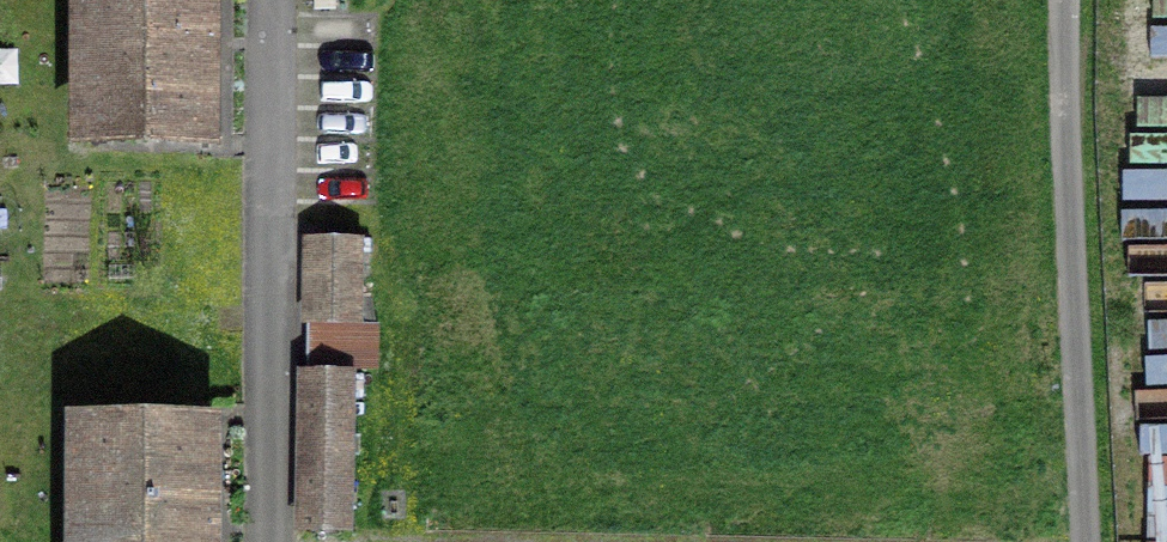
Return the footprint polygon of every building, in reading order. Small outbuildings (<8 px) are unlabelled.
[(200,131),(200,0),(91,0),(91,131),(200,131)] [(306,254),(307,340),(368,339),(367,254),(306,254)] [(304,387),(302,538),(362,539),(364,387),(304,387)] [(200,430),(89,431),(89,541),(201,541),(200,430)]
